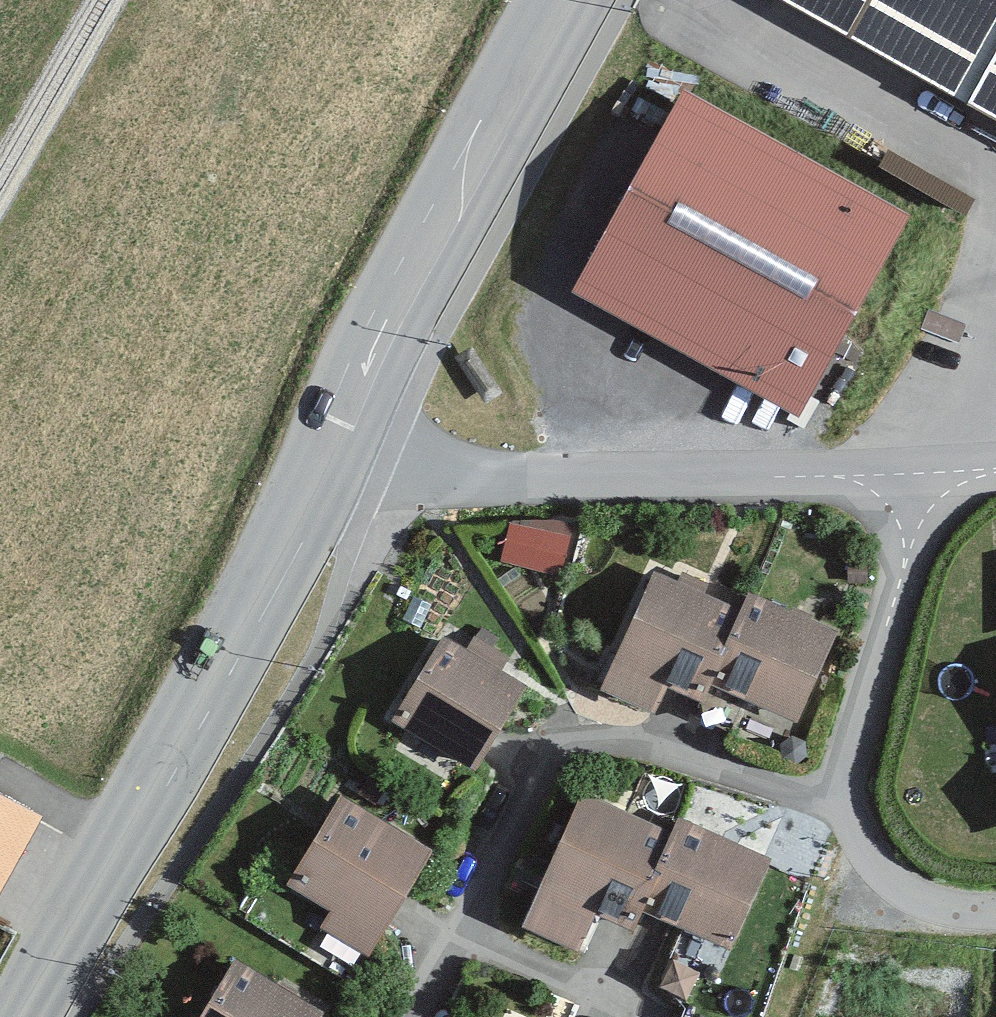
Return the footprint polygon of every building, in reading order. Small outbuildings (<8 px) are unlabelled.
[(987,0),(780,0),(934,90),(987,0)] [(943,98),(995,126),(995,6),(943,98)] [(794,412),(901,220),(661,87),(554,278),(794,412)] [(710,598),(631,564),(580,681),(659,716),(710,598)] [(826,631),(733,589),(692,679),(784,721),(826,631)] [(523,685),(437,628),(380,713),(467,770),(523,685)] [(0,790),(0,867),(33,809),(0,790)] [(421,853),(327,790),(269,877),(363,940),(421,853)] [(639,825),(566,792),(508,919),(581,952),(639,825)] [(754,860),(666,818),(623,907),(711,949),(754,860)] [(236,957),(199,1016),(313,1016),(319,1006),(236,957)]
